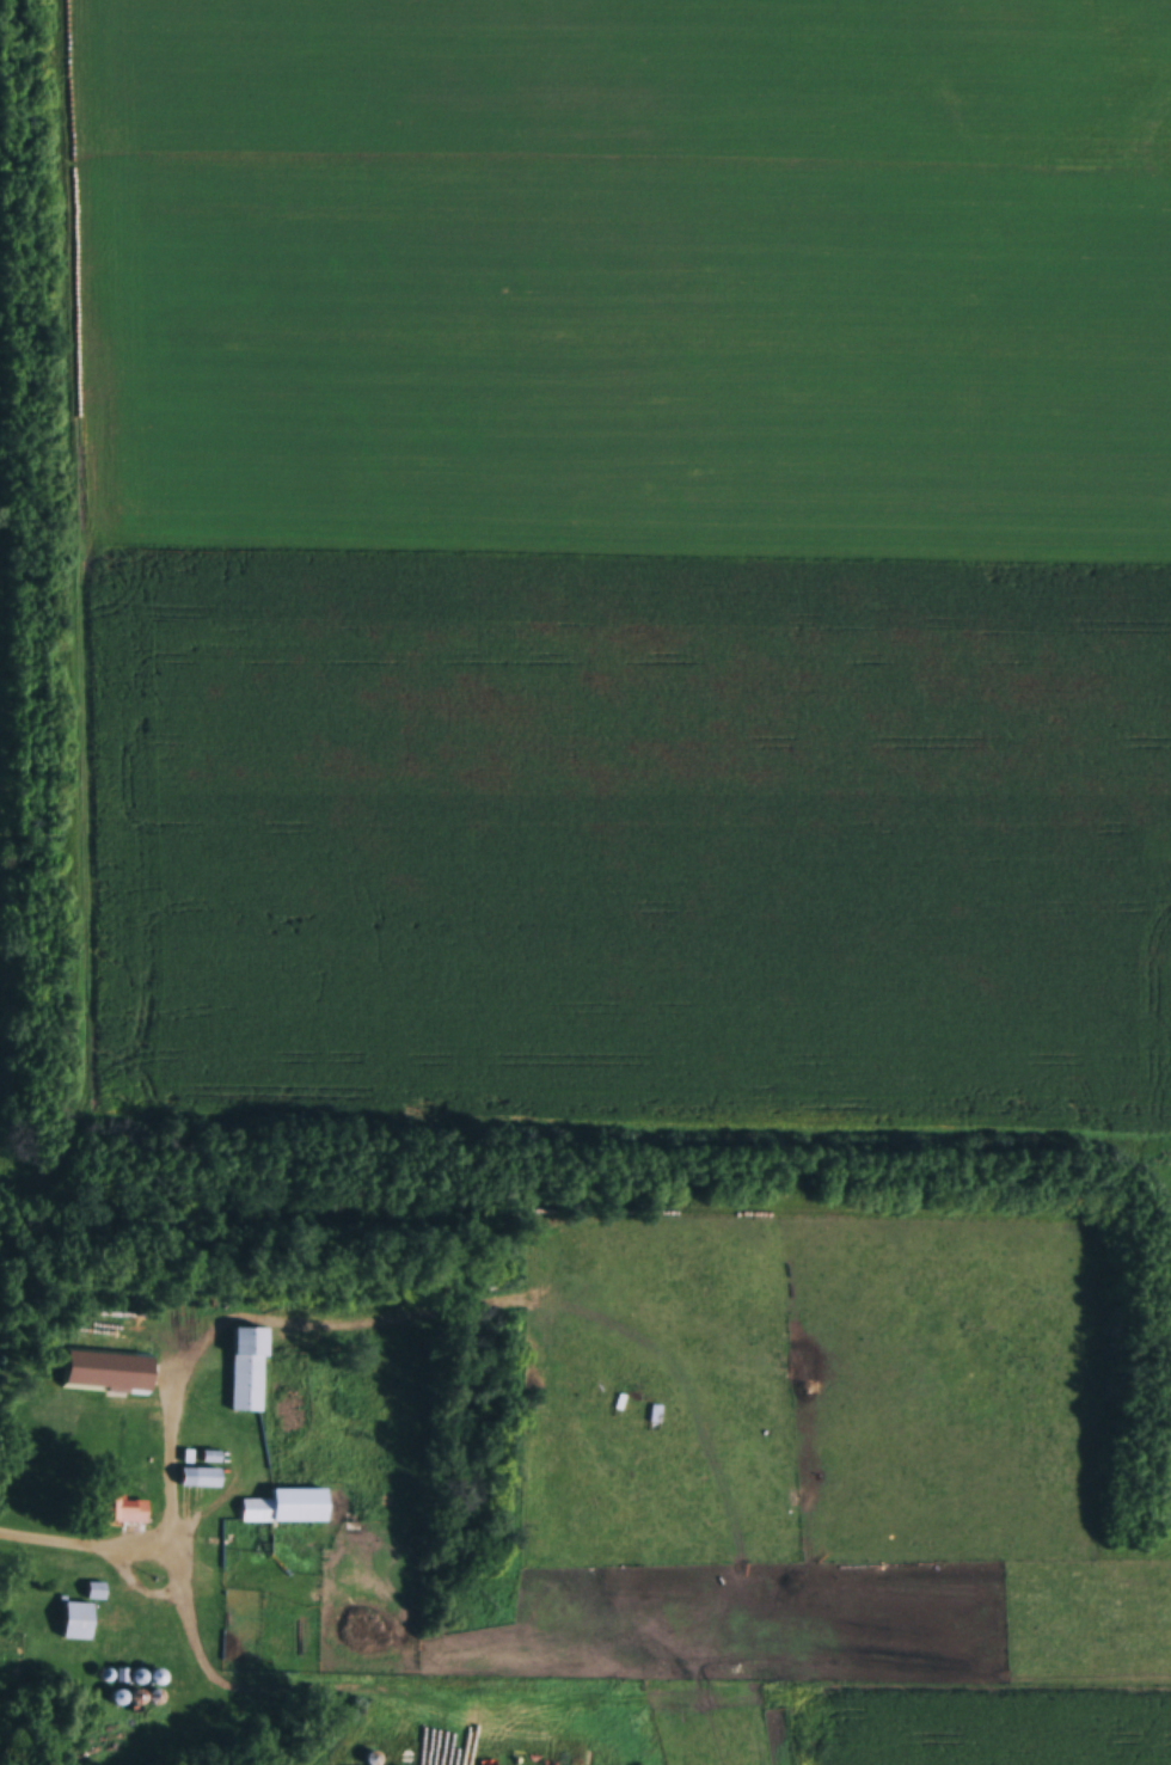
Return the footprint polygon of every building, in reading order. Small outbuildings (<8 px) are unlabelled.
[(233,1412),(265,1412),(266,1327),(234,1327),(233,1412)] [(152,1355),(65,1351),(64,1391),(151,1394),(152,1355)] [(682,1413),(674,1412),(673,1427),(681,1427),(682,1413)] [(222,1488),(222,1469),(182,1469),(182,1488),(222,1488)] [(274,1490),(274,1500),(242,1500),(242,1522),(327,1522),(327,1490),(274,1490)] [(104,1498),(104,1524),(148,1524),(148,1498),(104,1498)] [(65,1640),(94,1640),(94,1603),(65,1603),(65,1640)] [(381,1752),(367,1752),(367,1764),(381,1764),(381,1752)]
